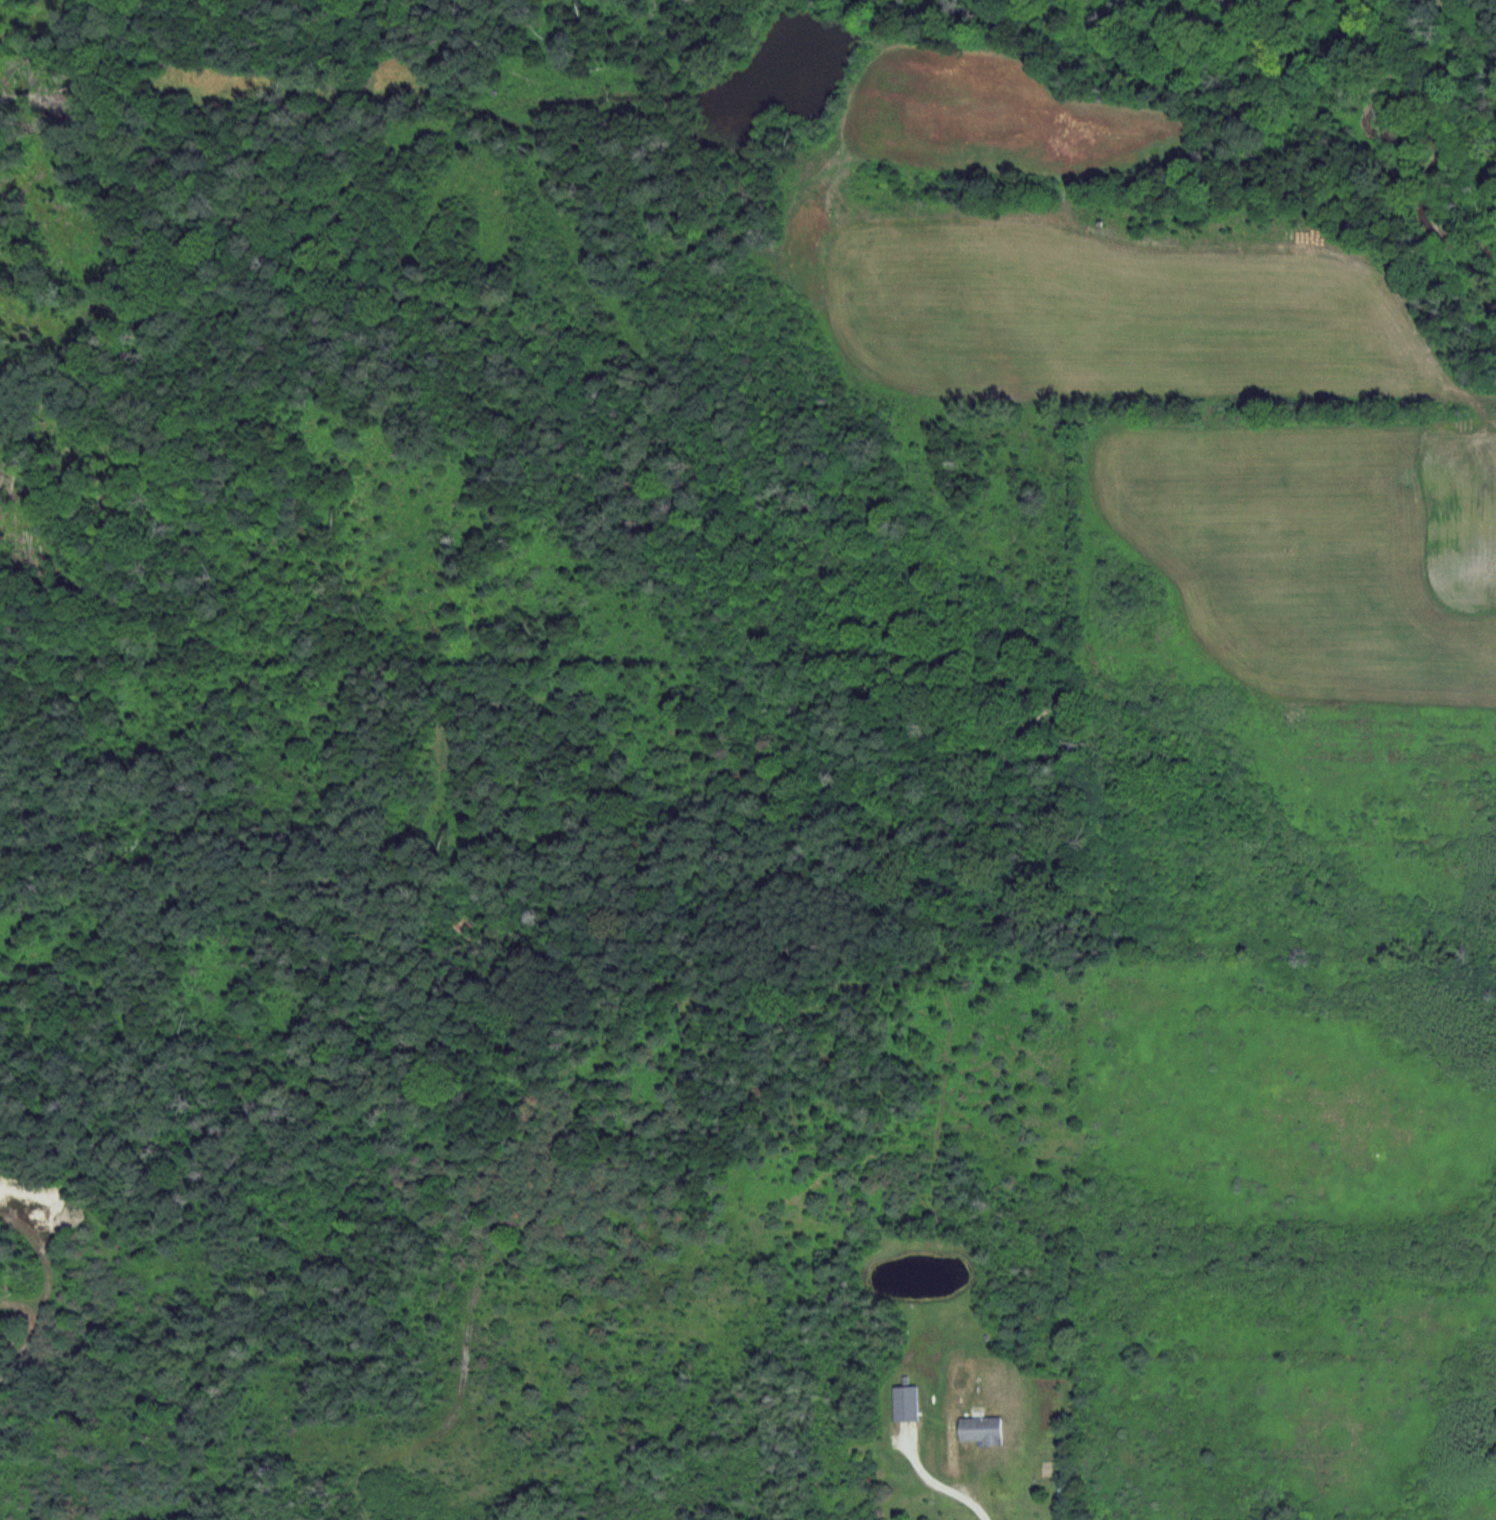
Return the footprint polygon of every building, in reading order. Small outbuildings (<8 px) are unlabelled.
[(899,1423),(923,1423),(923,1388),(899,1388),(899,1423)] [(966,1445),(1010,1445),(1010,1420),(966,1420),(966,1445)]
